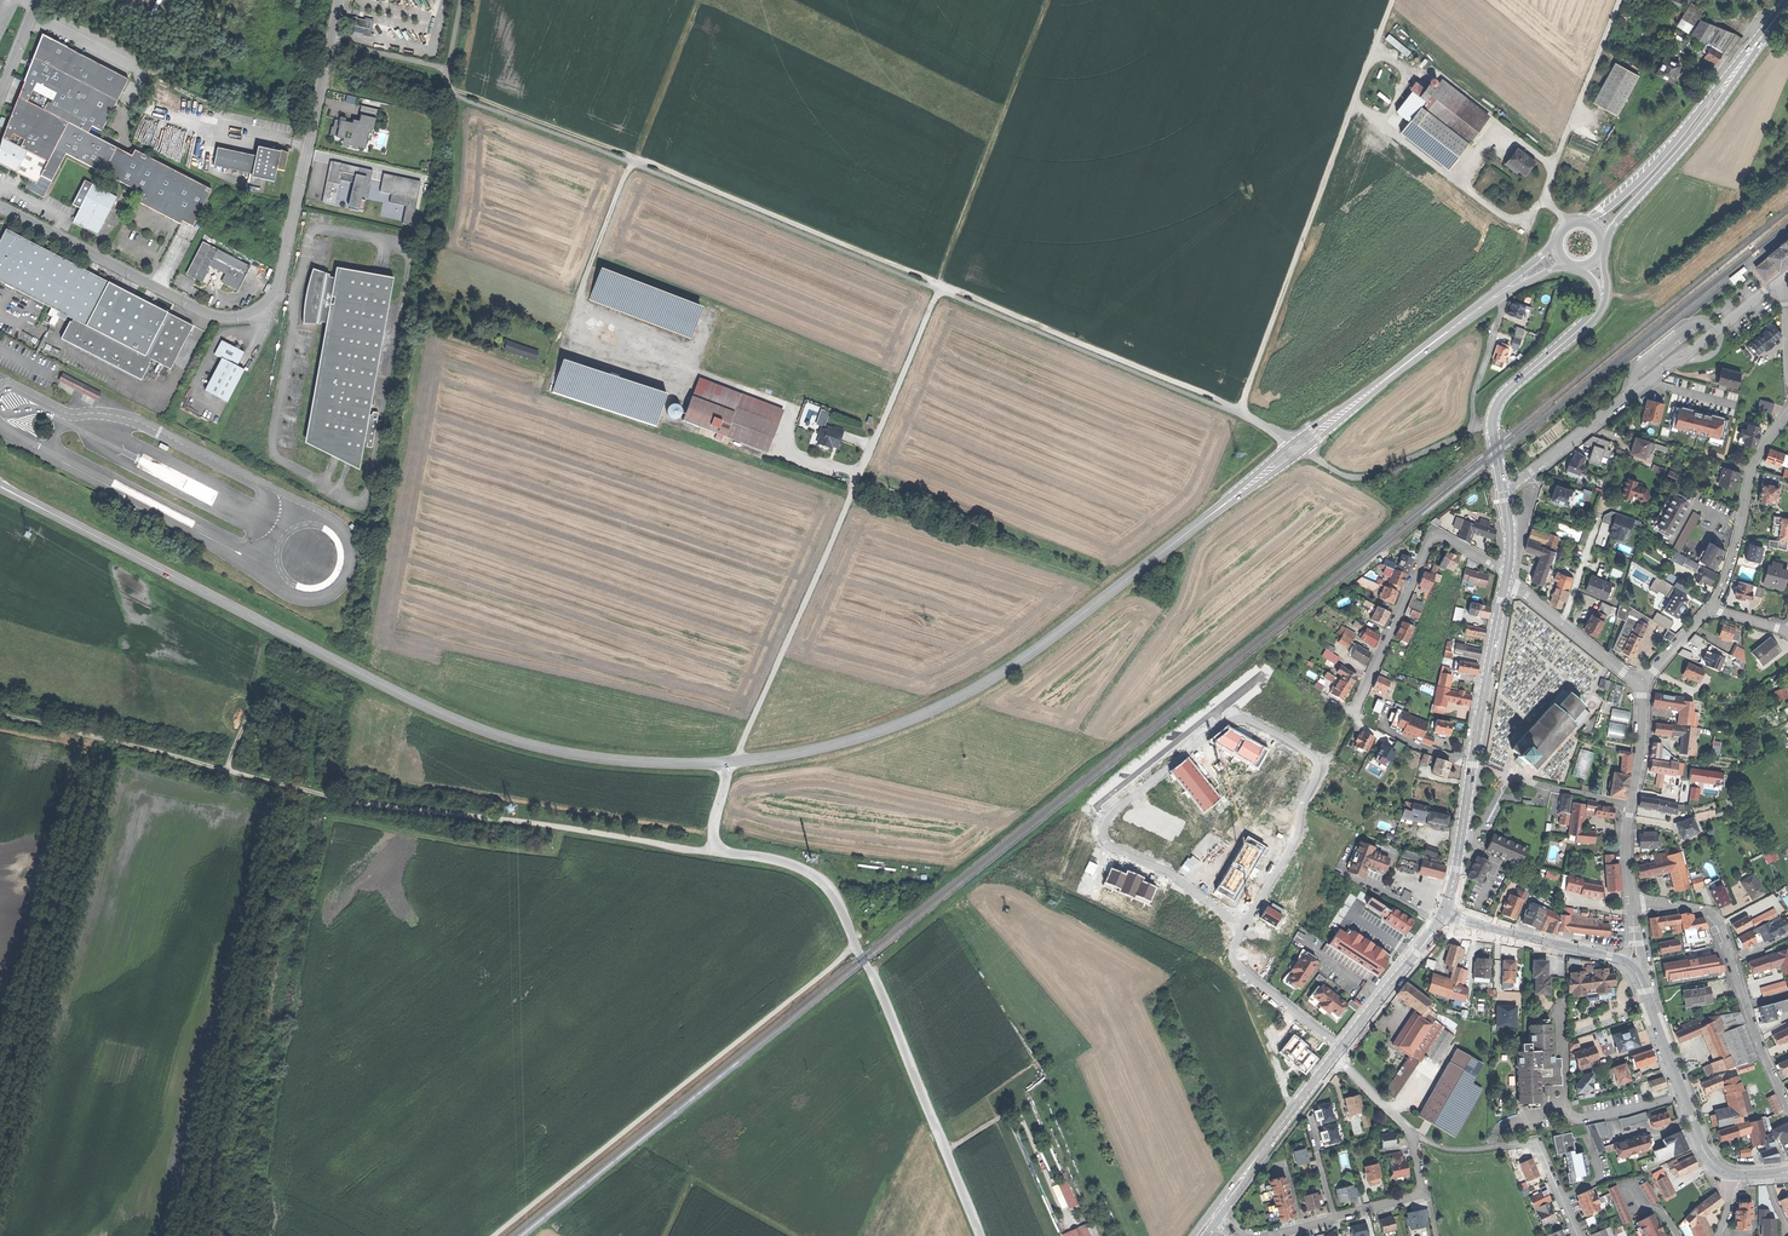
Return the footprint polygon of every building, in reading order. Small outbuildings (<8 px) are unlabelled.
[(1667,4),(1681,9),(1684,1),(1681,0),(1668,0),(1667,4)] [(1677,27),(1688,34),(1702,12),(1691,5),(1677,27)] [(354,23),(354,25),(365,27),(370,27),(371,20),(357,18),(358,16),(351,15),(350,19),(350,23),(354,23)] [(1693,37),(1705,46),(1708,47),(1709,46),(1722,53),(1734,34),(1702,21),(1693,37)] [(1407,55),(1411,50),(1390,32),(1386,37),(1407,55)] [(35,57),(119,98),(130,76),(45,34),(35,57)] [(1702,52),(1707,55),(1710,49),(1708,47),(1705,46),(1702,52)] [(1707,55),(1705,58),(1715,64),(1719,58),(1722,53),(1709,46),(1708,47),(1710,49),(1707,55)] [(104,129),(119,98),(35,57),(23,89),(93,123),(104,129)] [(1656,76),(1672,83),(1676,74),(1680,66),(1664,59),(1656,76)] [(1591,104),(1615,116),(1637,76),(1613,64),(1591,104)] [(1423,100),(1419,105),(1443,124),(1461,102),(1437,83),(1432,88),(1423,100)] [(1417,96),(1423,100),(1432,88),(1427,84),(1417,96)] [(90,131),(93,123),(23,89),(19,97),(90,131)] [(117,145),(90,131),(19,97),(3,136),(6,138),(28,148),(49,159),(60,164),(66,153),(104,171),(117,145)] [(1461,102),(1443,124),(1467,143),(1485,121),(1461,102)] [(333,127),(332,126),(330,134),(336,136),(336,137),(342,139),(341,146),(358,150),(359,148),(365,149),(368,134),(371,134),(372,130),(373,130),(378,109),(362,105),(358,121),(352,120),(351,123),(344,122),(345,118),(339,117),(338,120),(335,119),(333,127)] [(1399,131),(1447,169),(1458,155),(1467,143),(1443,124),(1419,105),(1410,117),(1399,131)] [(1593,154),(1597,145),(1579,137),(1575,146),(1593,154)] [(17,171),(28,148),(6,138),(0,150),(0,163),(17,171)] [(133,152),(117,145),(104,171),(146,192),(141,201),(159,210),(182,221),(183,219),(193,224),(212,186),(135,148),(133,152)] [(217,147),(214,165),(253,172),(252,175),(275,179),(278,167),(285,169),(287,160),(288,151),(258,146),(256,155),(217,147)] [(45,195),(53,180),(41,174),(49,159),(28,148),(17,171),(30,178),(26,186),(33,190),(45,195)] [(1517,170),(1522,173),(1527,168),(1531,162),(1524,157),(1521,154),(1516,150),(1511,157),(1509,159),(1514,163),(1512,166),(1517,170)] [(1514,174),(1517,170),(1512,166),(1507,162),(1509,159),(1511,157),(1508,156),(1502,164),(1514,174)] [(53,180),(60,164),(49,159),(41,174),(53,180)] [(373,170),(331,161),(322,202),(335,205),(341,179),(353,182),(348,205),(351,206),(350,209),(358,210),(359,209),(363,210),(366,200),(361,199),(362,196),(368,197),(371,184),(370,184),(373,170)] [(420,181),(384,173),(380,191),(391,193),(416,199),(420,181)] [(85,227),(98,234),(118,196),(93,183),(74,221),(85,227)] [(414,207),(416,199),(391,193),(390,201),(406,205),(402,222),(411,224),(414,207)] [(414,224),(421,225),(424,199),(417,199),(414,224)] [(0,242),(0,279),(0,280),(10,285),(83,322),(146,354),(153,340),(168,311),(7,228),(0,242)] [(1768,257),(1777,269),(1778,270),(1781,267),(1784,265),(1787,262),(1787,239),(1783,242),(1779,246),(1780,246),(1767,256),(1768,257)] [(252,263),(203,240),(189,270),(188,274),(201,280),(204,279),(209,269),(207,268),(210,264),(218,268),(226,272),(223,278),(224,282),(236,288),(241,286),(252,263)] [(1768,257),(1755,267),(1765,279),(1777,269),(1768,257)] [(1744,266),(1739,271),(1741,273),(1741,274),(1742,274),(1747,270),(1744,266)] [(381,275),(338,268),(336,278),(330,277),(331,274),(314,269),(309,286),(307,295),(306,303),(303,325),(321,325),(321,323),(329,324),(308,444),(337,459),(350,465),(362,472),(367,445),(367,448),(373,449),(379,414),(374,414),(373,417),(371,417),(396,278),(381,275)] [(707,307),(605,268),(592,302),(694,341),(707,307)] [(1733,283),(1736,287),(1746,279),(1744,277),(1742,274),(1741,274),(1741,273),(1739,271),(1729,278),(1733,283)] [(1522,305),(1511,301),(1506,314),(1517,318),(1519,313),(1521,309),(1522,305)] [(189,322),(168,311),(153,340),(168,348),(161,362),(167,365),(189,322)] [(150,383),(161,362),(146,354),(83,322),(81,325),(79,324),(70,342),(150,383)] [(1750,344),(1757,353),(1766,346),(1769,343),(1781,334),(1773,325),(1750,344)] [(1516,349),(1520,339),(1514,337),(1512,336),(1510,342),(1511,342),(1509,347),(1516,349)] [(215,353),(223,357),(237,364),(244,350),(232,344),(222,339),(215,353)] [(146,354),(161,362),(168,348),(153,340),(146,354)] [(504,351),(534,360),(537,352),(507,342),(504,351)] [(1500,362),(1501,362),(1506,348),(1505,348),(1506,345),(1499,343),(1497,346),(1495,345),(1490,358),(1491,358),(1491,359),(1494,361),(1494,359),(1500,362)] [(1753,356),(1757,353),(1750,344),(1746,347),(1753,356)] [(206,389),(228,400),(245,368),(237,364),(223,357),(206,389)] [(566,359),(554,393),(658,429),(670,395),(566,359)] [(1739,372),(1721,368),(1720,373),(1723,374),(1721,383),(1718,382),(1718,383),(1736,387),(1737,380),(1734,379),(1736,372),(1739,373),(1739,372)] [(64,373),(60,380),(85,392),(88,386),(64,373)] [(698,379),(691,397),(733,413),(735,409),(740,395),(698,379)] [(110,397),(88,386),(85,392),(107,404),(110,397)] [(740,395),(735,409),(778,425),(783,411),(740,395)] [(691,397),(682,421),(716,434),(725,437),(733,413),(691,397)] [(1664,403),(1646,398),(1640,420),(1657,425),(1664,403)] [(1758,408),(1770,412),(1773,403),(1760,399),(1758,408)] [(1728,419),(1675,405),(1670,425),(1723,439),(1728,419)] [(676,407),(670,407),(666,411),(667,417),(671,421),(677,421),(681,416),(680,410),(676,407)] [(825,427),(830,411),(821,408),(816,424),(825,427)] [(735,409),(733,413),(725,437),(767,453),(778,425),(735,409)] [(1760,427),(1748,424),(1746,430),(1745,437),(1743,443),(1755,446),(1757,439),(1758,434),(1760,427)] [(826,431),(821,429),(819,435),(820,435),(817,444),(823,446),(823,448),(823,449),(826,450),(828,449),(828,448),(831,449),(832,446),(837,448),(843,430),(834,427),(833,429),(828,427),(826,431)] [(723,442),(725,437),(716,434),(714,439),(723,442)] [(1592,435),(1583,443),(1592,446),(1590,452),(1588,459),(1599,463),(1601,455),(1608,457),(1610,450),(1606,449),(1608,441),(1592,435)] [(1632,445),(1630,453),(1645,457),(1647,451),(1650,441),(1637,437),(1635,441),(1634,441),(1632,445)] [(1768,454),(1765,460),(1780,466),(1781,464),(1784,454),(1770,449),(1768,454)] [(1576,451),(1572,460),(1583,464),(1586,457),(1576,451)] [(1577,473),(1580,474),(1583,464),(1572,460),(1571,460),(1569,465),(1567,470),(1575,473),(1577,473)] [(1652,469),(1663,473),(1665,467),(1654,463),(1652,469)] [(1740,472),(1724,468),(1722,472),(1721,478),(1723,478),(1721,484),(1727,486),(1727,487),(1736,490),(1738,482),(1736,481),(1737,478),(1738,478),(1739,476),(1740,472)] [(1676,480),(1679,473),(1669,469),(1667,476),(1676,480)] [(1717,485),(1727,487),(1727,486),(1721,484),(1723,478),(1721,478),(1722,472),(1721,471),(1717,485)] [(1776,485),(1777,480),(1765,477),(1766,471),(1764,471),(1762,483),(1776,485)] [(1766,471),(1765,477),(1777,480),(1786,482),(1787,478),(1783,477),(1766,471)] [(1624,488),(1621,497),(1631,500),(1632,496),(1638,498),(1639,500),(1644,497),(1645,500),(1650,497),(1646,489),(1642,488),(1636,486),(1637,482),(1626,479),(1624,488)] [(1759,500),(1775,503),(1777,493),(1778,493),(1779,489),(1778,489),(1778,486),(1776,485),(1762,483),(1761,491),(1759,500)] [(1551,500),(1566,505),(1568,502),(1572,491),(1557,485),(1554,492),(1551,500)] [(1676,492),(1655,529),(1669,537),(1690,500),(1676,492)] [(1730,517),(1735,520),(1737,516),(1738,513),(1733,510),(1730,517)] [(1603,516),(1601,521),(1610,524),(1608,529),(1610,529),(1608,536),(1615,538),(1621,540),(1626,542),(1627,541),(1628,539),(1629,537),(1629,535),(1628,535),(1629,534),(1632,524),(1634,520),(1633,520),(1633,519),(1610,512),(1603,516)] [(1672,549),(1679,553),(1700,516),(1693,512),(1672,549)] [(1787,541),(1787,517),(1774,516),(1773,522),(1775,524),(1779,525),(1777,539),(1787,541)] [(1464,521),(1461,528),(1471,533),(1473,526),(1474,526),(1473,526),(1464,521)] [(1476,534),(1492,540),(1495,530),(1488,528),(1479,525),(1478,528),(1476,534)] [(1467,543),(1471,533),(1461,528),(1458,538),(1462,541),(1467,543)] [(1540,546),(1545,548),(1550,534),(1532,528),(1530,534),(1528,540),(1540,544),(1540,546)] [(1579,545),(1584,546),(1589,532),(1584,531),(1579,545)] [(1557,536),(1550,534),(1545,548),(1553,551),(1554,548),(1555,545),(1557,536)] [(1787,550),(1787,541),(1777,539),(1769,538),(1768,546),(1787,550)] [(1555,552),(1553,551),(1545,548),(1540,546),(1540,544),(1528,540),(1525,550),(1540,556),(1542,557),(1553,561),(1555,552)] [(1714,545),(1710,543),(1705,551),(1700,560),(1698,564),(1704,567),(1706,564),(1714,569),(1720,559),(1724,551),(1719,548),(1714,545)] [(1763,547),(1748,544),(1746,550),(1745,558),(1748,558),(1748,559),(1755,560),(1760,561),(1763,547)] [(1697,558),(1700,560),(1705,551),(1702,549),(1697,558)] [(1445,567),(1452,571),(1456,563),(1455,562),(1457,558),(1451,555),(1446,552),(1440,564),(1445,567)] [(1686,558),(1675,552),(1670,560),(1681,566),(1683,563),(1686,558)] [(1540,556),(1533,578),(1535,578),(1542,557),(1540,556)] [(1397,567),(1395,572),(1404,576),(1405,576),(1408,568),(1411,561),(1401,557),(1397,567)] [(1551,570),(1553,561),(1542,557),(1535,578),(1533,578),(1532,581),(1543,585),(1551,570)] [(1695,563),(1688,559),(1685,564),(1692,568),(1695,563)] [(1774,585),(1782,587),(1784,578),(1787,569),(1780,568),(1771,565),(1769,565),(1766,573),(1765,580),(1774,583),(1774,585)] [(1702,567),(1695,580),(1701,583),(1702,581),(1709,585),(1710,585),(1712,581),(1713,579),(1714,579),(1716,577),(1715,575),(1715,574),(1702,567)] [(1614,568),(1612,574),(1619,577),(1621,571),(1614,568)] [(1383,576),(1390,579),(1393,571),(1389,570),(1386,569),(1383,576)] [(1465,569),(1462,580),(1466,581),(1466,583),(1485,588),(1488,575),(1477,573),(1469,571),(1470,570),(1465,569)] [(1388,584),(1399,588),(1402,582),(1404,576),(1395,572),(1393,571),(1390,579),(1388,584)] [(1774,585),(1774,583),(1765,580),(1766,573),(1761,571),(1758,585),(1773,589),(1774,585)] [(1677,577),(1668,572),(1663,580),(1673,585),(1677,577)] [(1426,589),(1429,590),(1433,580),(1434,577),(1430,575),(1424,573),(1421,580),(1419,586),(1422,587),(1426,589)] [(1558,580),(1556,587),(1568,591),(1573,578),(1561,574),(1558,580)] [(1658,591),(1664,580),(1656,575),(1649,587),(1656,592),(1657,590),(1658,591)] [(1588,584),(1585,590),(1605,598),(1606,597),(1610,588),(1611,585),(1591,576),(1588,584)] [(1462,580),(1455,578),(1453,587),(1459,589),(1462,580)] [(1658,591),(1671,598),(1675,592),(1672,589),(1674,586),(1664,580),(1658,591)] [(1365,585),(1376,589),(1377,585),(1366,581),(1365,585)] [(1752,584),(1739,581),(1738,585),(1737,587),(1736,587),(1736,588),(1735,588),(1733,589),(1733,591),(1733,592),(1734,592),(1734,594),(1736,594),(1736,597),(1745,599),(1746,597),(1751,598),(1753,591),(1751,591),(1752,584)] [(1677,582),(1674,586),(1687,594),(1690,590),(1677,582)] [(1764,588),(1756,586),(1754,594),(1762,596),(1764,588)] [(1555,606),(1560,607),(1563,601),(1565,601),(1568,591),(1556,587),(1550,604),(1555,606)] [(1611,588),(1610,588),(1606,597),(1610,599),(1615,588),(1612,587),(1611,588)] [(1378,599),(1392,604),(1394,598),(1396,593),(1383,588),(1380,593),(1379,598),(1378,599)] [(1685,606),(1683,605),(1687,599),(1675,592),(1671,598),(1669,602),(1664,610),(1677,617),(1679,613),(1680,610),(1681,611),(1682,611),(1683,611),(1684,611),(1685,610),(1686,609),(1686,608),(1685,607),(1685,606)] [(1414,601),(1410,600),(1407,608),(1412,610),(1410,615),(1418,618),(1424,605),(1414,601)] [(1618,608),(1618,610),(1625,615),(1629,607),(1620,601),(1618,608)] [(1597,611),(1606,615),(1608,616),(1612,607),(1601,602),(1597,611)] [(1471,615),(1488,619),(1489,614),(1490,608),(1473,604),(1471,615)] [(1616,616),(1626,621),(1628,616),(1637,621),(1638,619),(1647,624),(1650,619),(1629,607),(1625,615),(1618,610),(1616,616)] [(1370,621),(1382,626),(1385,620),(1388,613),(1376,608),(1375,610),(1374,613),(1370,621)] [(1597,611),(1595,616),(1603,620),(1606,615),(1597,611)] [(1673,621),(1656,611),(1652,619),(1668,628),(1673,621)] [(1452,621),(1461,623),(1463,614),(1454,612),(1452,621)] [(1590,632),(1596,636),(1604,621),(1603,620),(1595,616),(1591,615),(1589,620),(1588,620),(1586,624),(1587,624),(1584,630),(1590,632)] [(1626,621),(1612,649),(1620,653),(1622,650),(1623,651),(1632,633),(1637,621),(1628,616),(1626,621)] [(1638,619),(1637,621),(1632,633),(1641,637),(1647,624),(1638,619)] [(1413,627),(1402,622),(1399,630),(1396,638),(1401,640),(1400,642),(1404,643),(1405,642),(1407,643),(1413,627)] [(1720,632),(1719,636),(1724,638),(1727,639),(1730,640),(1733,630),(1728,628),(1724,627),(1722,626),(1720,632)] [(1469,635),(1484,638),(1485,634),(1486,630),(1471,627),(1469,635)] [(1675,634),(1667,629),(1662,636),(1669,640),(1675,634)] [(1360,640),(1372,647),(1375,642),(1378,637),(1365,630),(1363,634),(1361,639),(1360,640)] [(1641,637),(1632,633),(1623,651),(1623,652),(1633,656),(1636,650),(1639,644),(1642,638),(1641,637)] [(1702,639),(1694,634),(1687,641),(1697,647),(1702,639)] [(1338,643),(1347,648),(1350,642),(1346,640),(1341,637),(1340,640),(1338,642),(1338,643)] [(1753,656),(1762,666),(1772,658),(1771,656),(1772,655),(1778,650),(1774,645),(1769,639),(1758,648),(1760,650),(1753,656)] [(1454,652),(1464,654),(1466,647),(1455,645),(1454,652)] [(1737,646),(1736,646),(1731,656),(1736,658),(1744,663),(1745,663),(1744,648),(1743,648),(1744,651),(1736,647),(1737,646)] [(1351,657),(1363,664),(1366,658),(1369,654),(1357,647),(1355,650),(1352,656),(1351,657)] [(1464,656),(1479,659),(1480,654),(1481,650),(1466,647),(1464,654),(1464,656)] [(1752,657),(1753,656),(1760,650),(1758,648),(1757,647),(1749,653),(1752,657)] [(1681,649),(1677,654),(1689,659),(1691,653),(1681,649)] [(1717,671),(1723,658),(1706,651),(1703,656),(1701,660),(1707,663),(1705,666),(1717,671)] [(1335,665),(1339,659),(1331,654),(1327,661),(1335,665)] [(1744,663),(1736,658),(1733,665),(1745,670),(1744,663)] [(1468,673),(1476,675),(1477,670),(1478,665),(1459,661),(1457,669),(1457,671),(1465,673),(1468,673)] [(1701,681),(1707,671),(1694,663),(1687,674),(1701,681)] [(1442,667),(1440,673),(1448,675),(1450,668),(1442,667)] [(1343,676),(1340,681),(1351,687),(1353,682),(1356,677),(1345,671),(1345,672),(1343,676)] [(1333,679),(1334,677),(1326,673),(1325,676),(1324,678),(1331,682),(1333,679)] [(1437,685),(1448,688),(1451,675),(1448,675),(1440,673),(1437,685)] [(1381,691),(1385,693),(1389,685),(1391,686),(1393,683),(1378,676),(1376,682),(1373,688),(1379,691),(1381,691)] [(1601,679),(1599,687),(1607,690),(1609,682),(1601,679)] [(1331,695),(1342,702),(1346,695),(1351,687),(1340,681),(1339,680),(1334,689),(1332,687),(1330,691),(1332,692),(1331,695)] [(1313,688),(1320,692),(1323,687),(1316,683),(1313,688)] [(1607,701),(1617,705),(1623,687),(1613,684),(1607,701)] [(1444,707),(1446,701),(1448,691),(1448,688),(1438,686),(1434,705),(1444,707)] [(1778,702),(1787,698),(1787,687),(1774,693),(1778,702)] [(1446,701),(1452,702),(1454,692),(1448,691),(1446,701)] [(1512,748),(1511,749),(1512,750),(1513,750),(1518,755),(1516,757),(1517,757),(1525,764),(1525,765),(1527,763),(1533,770),(1534,768),(1573,726),(1575,728),(1588,714),(1582,708),(1583,707),(1570,696),(1570,695),(1566,692),(1565,693),(1562,691),(1549,705),(1551,706),(1512,748)] [(1461,704),(1469,705),(1470,700),(1471,696),(1463,694),(1458,693),(1454,692),(1452,702),(1457,703),(1461,704)] [(1663,708),(1671,709),(1673,697),(1655,695),(1654,701),(1653,707),(1661,708),(1663,708)] [(1671,709),(1681,711),(1682,701),(1683,702),(1684,700),(1682,700),(1682,698),(1673,697),(1671,709)] [(1373,710),(1379,712),(1382,703),(1376,701),(1373,710)] [(1679,725),(1696,727),(1697,717),(1703,718),(1705,705),(1683,702),(1682,701),(1681,711),(1680,717),(1679,725)] [(1610,715),(1629,719),(1631,710),(1612,706),(1610,715)] [(1419,742),(1431,746),(1431,744),(1433,740),(1422,736),(1427,722),(1408,715),(1409,713),(1397,709),(1390,726),(1396,729),(1397,728),(1402,730),(1401,733),(1414,739),(1415,738),(1420,739),(1419,742)] [(1607,731),(1625,735),(1628,720),(1610,717),(1607,731)] [(1443,734),(1448,735),(1450,729),(1451,723),(1435,721),(1433,732),(1440,734),(1443,734)] [(1653,734),(1669,736),(1670,732),(1670,730),(1670,726),(1655,724),(1654,729),(1653,734)] [(1693,728),(1683,726),(1682,731),(1682,733),(1680,753),(1681,754),(1690,755),(1692,743),(1692,737),(1693,732),(1693,728)] [(1257,768),(1266,750),(1227,728),(1209,742),(1257,768)] [(1363,750),(1367,752),(1375,738),(1369,735),(1363,732),(1360,737),(1358,736),(1356,741),(1358,742),(1356,746),(1358,748),(1357,750),(1361,752),(1363,750)] [(1710,755),(1718,757),(1720,743),(1713,741),(1710,755)] [(1395,750),(1381,742),(1371,759),(1386,767),(1395,750)] [(1650,758),(1660,758),(1660,757),(1661,750),(1661,744),(1651,743),(1651,750),(1650,758)] [(1404,755),(1420,760),(1423,753),(1407,748),(1404,755)] [(1581,748),(1573,774),(1586,778),(1594,752),(1581,748)] [(1622,755),(1621,768),(1630,770),(1631,757),(1622,755)] [(1525,764),(1517,757),(1515,760),(1522,767),(1525,764)] [(1432,772),(1445,777),(1447,770),(1449,762),(1437,758),(1432,772)] [(1203,812),(1220,798),(1188,759),(1171,773),(1203,812)] [(1662,762),(1651,760),(1650,766),(1649,772),(1668,774),(1669,765),(1669,763),(1662,762)] [(1675,776),(1676,766),(1669,765),(1668,774),(1675,776)] [(1688,781),(1715,783),(1715,779),(1722,780),(1723,770),(1689,767),(1688,781)] [(1617,798),(1625,799),(1629,776),(1620,774),(1619,774),(1617,774),(1613,773),(1611,783),(1611,787),(1609,796),(1617,798)] [(1690,786),(1689,803),(1699,804),(1700,786),(1690,786)] [(1565,795),(1560,794),(1558,812),(1561,812),(1569,813),(1571,795),(1565,795)] [(1649,808),(1656,809),(1658,800),(1655,800),(1650,799),(1647,799),(1640,797),(1639,802),(1639,806),(1646,808),(1649,808)] [(1585,814),(1594,815),(1596,806),(1596,801),(1587,800),(1586,805),(1585,814)] [(1404,809),(1411,811),(1412,803),(1405,801),(1404,809)] [(1676,804),(1664,801),(1662,811),(1664,811),(1675,814),(1675,810),(1676,804)] [(1417,815),(1427,817),(1429,810),(1429,807),(1412,803),(1411,811),(1410,813),(1417,815)] [(1583,830),(1585,814),(1586,805),(1573,803),(1568,834),(1576,835),(1582,836),(1583,830)] [(1614,808),(1596,806),(1594,815),(1594,816),(1612,818),(1613,813),(1614,808)] [(1401,818),(1415,820),(1417,815),(1410,813),(1411,811),(1404,809),(1403,812),(1401,818)] [(1426,823),(1445,827),(1446,821),(1448,814),(1432,811),(1429,810),(1427,817),(1426,822),(1426,823)] [(1569,813),(1561,812),(1559,824),(1568,825),(1569,813)] [(1679,833),(1682,839),(1697,832),(1693,821),(1692,818),(1678,823),(1679,826),(1677,827),(1679,833)] [(1595,832),(1583,830),(1582,836),(1576,835),(1575,840),(1594,843),(1595,832)] [(1526,848),(1493,833),(1485,850),(1518,865),(1526,848)] [(1648,847),(1655,847),(1655,835),(1655,833),(1645,833),(1645,835),(1642,835),(1638,835),(1638,841),(1638,848),(1640,848),(1648,847)] [(1269,849),(1246,836),(1215,890),(1233,900),(1261,854),(1264,856),(1269,849)] [(1348,871),(1362,877),(1367,866),(1383,873),(1386,866),(1389,858),(1372,852),(1374,847),(1360,841),(1357,848),(1356,848),(1351,861),(1352,862),(1348,871)] [(1423,854),(1433,857),(1437,847),(1436,847),(1435,849),(1426,846),(1427,844),(1426,843),(1423,854)] [(1665,850),(1665,853),(1666,855),(1680,852),(1678,847),(1665,850)] [(1772,848),(1768,850),(1773,860),(1777,858),(1772,848)] [(1402,854),(1417,859),(1419,853),(1404,849),(1402,854)] [(1761,854),(1766,864),(1773,860),(1768,850),(1761,854)] [(1680,852),(1666,855),(1670,871),(1674,885),(1687,882),(1680,852)] [(1414,869),(1419,870),(1421,860),(1423,854),(1419,853),(1417,859),(1414,869)] [(1665,853),(1658,855),(1662,873),(1670,871),(1666,855),(1665,853)] [(1423,854),(1421,860),(1440,865),(1441,861),(1423,854)] [(1638,872),(1640,878),(1662,873),(1658,855),(1649,857),(1650,863),(1637,866),(1638,872)] [(1473,879),(1480,883),(1484,873),(1486,870),(1489,862),(1485,860),(1477,856),(1467,877),(1473,879)] [(1418,872),(1442,878),(1444,872),(1445,866),(1440,865),(1421,860),(1419,870),(1418,872)] [(1613,864),(1606,864),(1606,875),(1620,874),(1619,869),(1619,864),(1618,864),(1613,864)] [(1125,875),(1110,869),(1103,886),(1149,904),(1155,888),(1141,882),(1143,878),(1126,871),(1125,875)] [(1620,882),(1620,874),(1606,875),(1607,877),(1608,891),(1621,890),(1620,882)] [(1690,877),(1693,888),(1698,887),(1702,885),(1699,874),(1690,877)] [(1564,875),(1562,880),(1575,883),(1576,879),(1576,878),(1564,875)] [(1740,882),(1751,900),(1763,892),(1752,875),(1740,882)] [(1575,890),(1581,891),(1583,880),(1576,879),(1575,883),(1575,890)] [(1574,891),(1575,890),(1575,883),(1562,880),(1560,888),(1574,891)] [(1602,884),(1583,880),(1581,891),(1580,894),(1600,898),(1601,890),(1602,884)] [(1688,888),(1687,882),(1674,885),(1675,891),(1688,888)] [(1517,888),(1514,896),(1522,900),(1525,901),(1530,887),(1523,884),(1521,890),(1517,888)] [(1710,890),(1718,907),(1729,902),(1721,885),(1710,890)] [(1401,896),(1408,900),(1412,893),(1405,889),(1401,896)] [(1508,917),(1514,919),(1522,900),(1514,896),(1510,894),(1507,902),(1504,907),(1501,914),(1508,917)] [(1409,927),(1413,920),(1389,905),(1388,907),(1369,896),(1364,904),(1384,917),(1382,920),(1405,934),(1409,927)] [(1274,926),(1283,910),(1271,903),(1269,908),(1267,907),(1260,918),(1274,926)] [(1528,925),(1535,928),(1539,918),(1542,910),(1529,904),(1522,922),(1528,925)] [(1542,910),(1539,918),(1552,924),(1551,929),(1556,929),(1558,914),(1543,908),(1542,910)] [(1760,916),(1764,922),(1777,916),(1774,909),(1765,913),(1760,916)] [(1556,929),(1567,930),(1568,917),(1569,915),(1558,914),(1556,929)] [(1679,915),(1682,930),(1694,927),(1693,920),(1692,915),(1684,914),(1679,915)] [(1678,915),(1661,917),(1663,928),(1671,926),(1679,924),(1678,915)] [(1746,916),(1732,924),(1734,929),(1737,933),(1751,925),(1749,921),(1746,916)] [(1760,916),(1749,921),(1751,925),(1753,924),(1754,927),(1764,922),(1760,916)] [(1567,930),(1578,932),(1580,918),(1575,918),(1568,917),(1567,930)] [(1651,928),(1652,937),(1661,935),(1660,931),(1663,930),(1663,928),(1661,917),(1649,919),(1651,928)] [(1535,928),(1534,928),(1555,933),(1556,929),(1551,929),(1552,924),(1539,918),(1535,928)] [(1578,932),(1591,933),(1592,920),(1581,918),(1580,918),(1578,932)] [(1703,919),(1701,918),(1693,920),(1694,927),(1694,930),(1707,927),(1705,923),(1703,919)] [(1773,925),(1776,932),(1778,935),(1784,932),(1784,931),(1787,929),(1787,926),(1787,924),(1785,918),(1772,924),(1773,925)] [(1602,921),(1592,920),(1591,933),(1599,934),(1608,935),(1609,924),(1602,923),(1602,921)] [(1681,932),(1679,924),(1671,926),(1672,934),(1681,932)] [(1754,929),(1757,934),(1760,932),(1763,939),(1764,941),(1770,939),(1765,929),(1763,925),(1754,929)] [(1334,930),(1326,943),(1376,976),(1390,954),(1346,926),(1343,930),(1337,926),(1334,930)] [(1680,933),(1680,935),(1681,940),(1684,952),(1714,946),(1707,927),(1694,930),(1680,933)] [(1773,933),(1769,927),(1765,929),(1770,939),(1774,936),(1773,933)] [(1750,931),(1737,938),(1740,943),(1743,949),(1748,947),(1751,945),(1756,943),(1752,936),(1750,931)] [(1293,939),(1301,944),(1305,936),(1298,932),(1293,939)] [(1757,934),(1752,936),(1756,943),(1763,939),(1760,932),(1757,934)] [(1462,939),(1460,947),(1459,948),(1464,949),(1462,956),(1465,957),(1470,940),(1462,939)] [(1677,939),(1658,943),(1659,948),(1660,954),(1679,950),(1677,941),(1677,939)] [(1321,951),(1367,981),(1372,973),(1326,943),(1321,951)] [(1445,964),(1454,967),(1454,966),(1458,954),(1459,948),(1460,947),(1454,945),(1450,944),(1445,964)] [(1770,950),(1773,956),(1785,951),(1782,945),(1770,950)] [(1302,949),(1294,962),(1296,962),(1297,960),(1300,961),(1304,955),(1304,956),(1306,952),(1302,949)] [(1297,987),(1300,989),(1307,979),(1306,979),(1308,976),(1310,973),(1311,973),(1313,969),(1318,963),(1314,960),(1315,958),(1306,952),(1304,956),(1304,955),(1300,961),(1297,960),(1296,962),(1294,962),(1293,961),(1291,962),(1290,965),(1289,968),(1290,969),(1291,969),(1289,972),(1292,974),(1288,979),(1288,980),(1286,983),(1295,990),(1297,987)] [(1723,971),(1720,961),(1721,961),(1720,958),(1719,956),(1715,957),(1714,953),(1663,961),(1664,972),(1666,972),(1668,980),(1723,971)] [(1458,954),(1454,966),(1459,968),(1462,956),(1458,954)] [(1773,956),(1767,959),(1769,967),(1776,965),(1773,956)] [(1778,960),(1779,962),(1780,963),(1782,968),(1787,966),(1787,956),(1778,960)] [(1750,969),(1752,974),(1762,970),(1765,969),(1770,968),(1769,967),(1767,959),(1766,957),(1748,963),(1750,969)] [(1424,967),(1432,969),(1435,961),(1426,959),(1424,967)] [(1474,976),(1488,977),(1489,959),(1483,959),(1477,959),(1477,962),(1477,965),(1474,965),(1474,976)] [(1511,982),(1514,982),(1515,971),(1515,968),(1515,960),(1509,960),(1503,960),(1502,982),(1511,982)] [(1544,961),(1533,960),(1532,976),(1535,977),(1535,993),(1548,993),(1548,986),(1549,977),(1546,977),(1546,970),(1546,964),(1543,964),(1544,961)] [(1449,979),(1448,981),(1459,984),(1463,969),(1459,968),(1454,966),(1454,967),(1450,979),(1449,979)] [(1594,969),(1594,970),(1595,976),(1593,976),(1594,987),(1609,986),(1615,985),(1614,974),(1607,974),(1606,968),(1594,969)] [(1282,981),(1286,983),(1288,980),(1288,979),(1292,974),(1289,972),(1291,969),(1290,969),(1286,974),(1287,974),(1282,981)] [(1470,971),(1463,969),(1459,984),(1466,986),(1470,971)] [(1566,977),(1568,992),(1573,992),(1573,996),(1585,994),(1598,993),(1610,991),(1609,986),(1594,987),(1593,976),(1583,977),(1582,971),(1576,972),(1570,972),(1570,977),(1566,977)] [(1343,1014),(1347,1010),(1345,1008),(1347,1004),(1338,997),(1332,992),(1324,985),(1327,981),(1319,974),(1315,979),(1322,985),(1320,988),(1317,986),(1310,995),(1314,997),(1314,998),(1319,1002),(1318,1004),(1320,1006),(1319,1007),(1318,1008),(1320,1010),(1322,1013),(1325,1014),(1326,1012),(1327,1011),(1329,1013),(1331,1011),(1336,1016),(1337,1015),(1340,1018),(1343,1014)] [(1448,981),(1431,976),(1427,990),(1437,993),(1436,996),(1437,997),(1445,999),(1445,997),(1449,998),(1451,990),(1456,992),(1459,984),(1448,981)] [(1784,980),(1759,987),(1762,996),(1786,989),(1784,980)] [(1396,994),(1421,1013),(1426,1007),(1429,1004),(1431,1002),(1406,982),(1401,988),(1396,994)] [(1466,986),(1459,984),(1456,992),(1454,999),(1462,1001),(1466,986)] [(1339,995),(1324,985),(1332,992),(1338,997),(1339,995)] [(1610,991),(1598,993),(1599,999),(1611,998),(1611,995),(1615,995),(1614,986),(1610,987),(1610,991)] [(1693,990),(1682,991),(1683,998),(1684,1005),(1695,1003),(1695,1005),(1710,1003),(1707,987),(1702,988),(1702,986),(1692,987),(1693,990)] [(1308,998),(1319,1007),(1320,1006),(1318,1004),(1319,1002),(1314,998),(1314,997),(1310,995),(1308,998)] [(1781,1010),(1787,1008),(1787,999),(1779,1001),(1780,1006),(1781,1010)] [(1351,1000),(1347,1004),(1356,1011),(1359,1007),(1351,1000)] [(1772,1004),(1758,1007),(1760,1014),(1761,1017),(1763,1023),(1776,1020),(1772,1004)] [(1516,1006),(1497,1005),(1496,1020),(1505,1020),(1505,1026),(1515,1026),(1516,1017),(1516,1016),(1514,1016),(1514,1011),(1515,1011),(1515,1010),(1516,1006)] [(1421,1013),(1420,1015),(1423,1017),(1426,1012),(1428,1009),(1426,1007),(1421,1013)] [(1428,1009),(1426,1012),(1435,1019),(1438,1015),(1428,1009)] [(1337,1022),(1340,1018),(1337,1015),(1336,1016),(1331,1011),(1329,1013),(1327,1011),(1326,1012),(1337,1022)] [(1426,1012),(1423,1017),(1432,1023),(1435,1019),(1426,1012)] [(1740,1012),(1712,1017),(1713,1021),(1733,1067),(1733,1068),(1758,1059),(1740,1012)] [(1395,1046),(1410,1056),(1411,1055),(1432,1023),(1423,1017),(1420,1015),(1418,1013),(1398,1041),(1395,1046)] [(1432,1023),(1411,1055),(1415,1058),(1420,1050),(1425,1054),(1445,1025),(1447,1022),(1438,1015),(1435,1019),(1432,1023)] [(1715,1072),(1733,1067),(1713,1021),(1700,1027),(1703,1032),(1716,1062),(1711,1063),(1715,1072)] [(1694,1025),(1692,1022),(1681,1026),(1682,1030),(1675,1033),(1677,1038),(1679,1042),(1698,1034),(1694,1025)] [(1700,1027),(1699,1023),(1694,1025),(1698,1034),(1703,1032),(1700,1027)] [(1539,1024),(1530,1025),(1530,1033),(1529,1033),(1529,1043),(1530,1043),(1531,1051),(1522,1051),(1517,1051),(1517,1069),(1518,1069),(1518,1077),(1517,1077),(1518,1087),(1519,1087),(1519,1095),(1518,1095),(1519,1104),(1528,1103),(1538,1103),(1540,1103),(1540,1093),(1539,1093),(1539,1086),(1544,1085),(1551,1085),(1562,1085),(1561,1075),(1560,1075),(1560,1068),(1561,1068),(1561,1058),(1552,1058),(1552,1050),(1551,1050),(1551,1042),(1552,1042),(1552,1037),(1552,1033),(1551,1033),(1550,1024),(1549,1024),(1539,1024)] [(1456,1032),(1445,1025),(1425,1054),(1436,1061),(1456,1032)] [(1777,1044),(1787,1039),(1787,1030),(1787,1028),(1773,1035),(1775,1040),(1777,1044)] [(1612,1035),(1617,1051),(1638,1045),(1635,1038),(1633,1031),(1628,1033),(1628,1030),(1612,1035)] [(1293,1035),(1279,1053),(1305,1073),(1316,1059),(1304,1049),(1307,1046),(1293,1035)] [(1569,1049),(1575,1047),(1575,1046),(1576,1044),(1578,1043),(1576,1039),(1566,1042),(1569,1049)] [(1575,1053),(1578,1064),(1581,1064),(1591,1060),(1596,1059),(1594,1053),(1592,1047),(1575,1053)] [(1456,1048),(1441,1075),(1467,1089),(1471,1083),(1482,1063),(1471,1057),(1456,1048)] [(1420,1061),(1425,1054),(1420,1050),(1415,1058),(1420,1061)] [(1633,1061),(1635,1067),(1643,1064),(1645,1063),(1654,1060),(1652,1055),(1651,1050),(1631,1056),(1633,1061)] [(1628,1063),(1633,1061),(1631,1056),(1631,1054),(1625,1056),(1626,1060),(1627,1062),(1628,1063)] [(1611,1065),(1626,1060),(1625,1056),(1610,1061),(1611,1065)] [(1384,1093),(1392,1098),(1416,1063),(1407,1057),(1384,1093)] [(1592,1066),(1591,1060),(1581,1064),(1583,1069),(1592,1066)] [(1787,1071),(1787,1060),(1777,1065),(1779,1070),(1778,1070),(1778,1072),(1779,1074),(1782,1074),(1787,1071)] [(1710,1074),(1715,1072),(1711,1063),(1707,1065),(1710,1074)] [(1623,1081),(1629,1079),(1627,1073),(1625,1069),(1623,1064),(1612,1067),(1614,1073),(1617,1083),(1623,1081)] [(1583,1097),(1593,1096),(1593,1092),(1591,1082),(1593,1081),(1592,1073),(1584,1074),(1575,1085),(1576,1093),(1583,1092),(1583,1097)] [(1725,1073),(1719,1076),(1721,1082),(1727,1079),(1725,1073)] [(1441,1075),(1418,1116),(1433,1124),(1444,1131),(1467,1089),(1441,1075)] [(1721,1082),(1719,1076),(1701,1083),(1703,1088),(1705,1093),(1723,1086),(1721,1082)] [(1736,1076),(1727,1079),(1721,1082),(1723,1086),(1725,1094),(1738,1091),(1741,1090),(1736,1076)] [(1648,1082),(1651,1090),(1660,1087),(1663,1086),(1665,1086),(1664,1081),(1662,1077),(1648,1082)] [(1482,1089),(1471,1083),(1467,1089),(1444,1131),(1455,1136),(1482,1089)] [(1745,1089),(1741,1090),(1738,1091),(1744,1115),(1751,1114),(1745,1089)] [(1744,1115),(1738,1091),(1725,1094),(1730,1111),(1732,1118),(1741,1116),(1744,1115)] [(1351,1098),(1346,1099),(1350,1115),(1358,1113),(1363,1112),(1359,1096),(1351,1098)] [(1316,1120),(1322,1118),(1323,1122),(1336,1118),(1330,1101),(1317,1105),(1319,1108),(1313,1110),(1316,1120)] [(1729,1125),(1733,1124),(1732,1118),(1730,1111),(1714,1114),(1717,1125),(1717,1127),(1729,1124),(1729,1125)] [(1780,1126),(1787,1123),(1783,1112),(1782,1112),(1775,1116),(1778,1123),(1780,1126)] [(1631,1127),(1648,1123),(1645,1113),(1628,1118),(1631,1127)] [(1364,1115),(1362,1115),(1362,1116),(1365,1128),(1371,1126),(1368,1114),(1364,1115)] [(1650,1119),(1653,1129),(1670,1124),(1668,1119),(1667,1114),(1650,1119)] [(1773,1139),(1776,1138),(1772,1130),(1771,1126),(1775,1124),(1771,1116),(1767,1118),(1770,1128),(1769,1129),(1773,1139)] [(1760,1118),(1760,1120),(1765,1135),(1766,1139),(1771,1138),(1764,1117),(1760,1118)] [(1622,1130),(1631,1127),(1628,1118),(1619,1121),(1622,1130)] [(1760,1120),(1747,1123),(1749,1131),(1750,1132),(1751,1138),(1765,1135),(1760,1120)] [(1322,1141),(1328,1140),(1329,1144),(1342,1140),(1337,1122),(1323,1126),(1324,1130),(1319,1131),(1322,1141)] [(1605,1123),(1594,1125),(1600,1139),(1609,1136),(1605,1123)] [(1747,1123),(1735,1126),(1738,1134),(1749,1131),(1747,1123)] [(1778,1137),(1787,1133),(1787,1123),(1780,1126),(1772,1130),(1776,1138),(1778,1137)] [(1598,1154),(1605,1151),(1604,1148),(1600,1139),(1594,1125),(1586,1126),(1598,1154)] [(1721,1141),(1738,1136),(1738,1134),(1735,1126),(1729,1128),(1729,1126),(1724,1128),(1724,1129),(1718,1131),(1719,1136),(1721,1141)] [(1381,1135),(1382,1147),(1388,1146),(1388,1147),(1393,1147),(1392,1144),(1395,1144),(1395,1138),(1397,1135),(1390,1130),(1387,1134),(1381,1135)] [(1787,1160),(1787,1133),(1778,1137),(1787,1160)] [(1571,1134),(1556,1136),(1557,1140),(1553,1140),(1554,1147),(1555,1153),(1559,1152),(1560,1155),(1565,1154),(1567,1166),(1569,1174),(1567,1174),(1568,1181),(1574,1180),(1574,1183),(1582,1182),(1581,1177),(1588,1176),(1586,1167),(1588,1167),(1586,1162),(1585,1163),(1583,1154),(1573,1155),(1573,1153),(1575,1152),(1573,1144),(1575,1143),(1573,1139),(1572,1139),(1571,1134)] [(1672,1155),(1673,1157),(1687,1151),(1683,1142),(1680,1134),(1662,1141),(1665,1148),(1668,1146),(1672,1155)] [(1766,1139),(1765,1135),(1751,1138),(1754,1146),(1759,1145),(1764,1144),(1763,1140),(1766,1139)] [(1631,1140),(1614,1145),(1617,1155),(1618,1158),(1620,1159),(1647,1152),(1646,1150),(1650,1144),(1647,1137),(1644,1136),(1634,1139),(1632,1138),(1631,1140)] [(1771,1138),(1766,1139),(1763,1140),(1764,1144),(1766,1150),(1759,1152),(1762,1164),(1770,1163),(1779,1162),(1771,1138)] [(1616,1155),(1617,1155),(1614,1145),(1604,1148),(1605,1151),(1606,1153),(1615,1151),(1616,1155)] [(1657,1161),(1672,1155),(1668,1146),(1665,1148),(1654,1153),(1657,1161)] [(1294,1152),(1298,1166),(1309,1163),(1308,1158),(1305,1149),(1294,1152)] [(1392,1158),(1393,1164),(1390,1165),(1392,1174),(1390,1177),(1395,1180),(1397,1176),(1401,1175),(1403,1176),(1404,1178),(1409,1177),(1407,1166),(1405,1165),(1405,1162),(1403,1162),(1402,1156),(1392,1158)] [(1674,1166),(1673,1167),(1675,1172),(1678,1178),(1696,1169),(1694,1163),(1692,1158),(1674,1166)] [(1532,1159),(1520,1164),(1528,1182),(1539,1177),(1536,1170),(1535,1166),(1532,1159)] [(1378,1164),(1365,1167),(1366,1173),(1367,1176),(1368,1181),(1374,1179),(1378,1178),(1381,1178),(1378,1164)] [(1652,1175),(1655,1182),(1664,1177),(1661,1170),(1652,1175)] [(1296,1217),(1294,1209),(1296,1208),(1295,1205),(1294,1203),(1292,1204),(1292,1202),(1288,1190),(1288,1189),(1290,1188),(1290,1186),(1289,1183),(1287,1184),(1285,1176),(1269,1180),(1270,1185),(1272,1191),(1273,1197),(1275,1205),(1277,1211),(1279,1217),(1280,1221),(1296,1217)] [(1655,1182),(1664,1199),(1674,1194),(1664,1177),(1655,1182)] [(1069,1208),(1077,1204),(1066,1179),(1058,1183),(1069,1208)] [(1640,1187),(1651,1205),(1658,1201),(1647,1182),(1640,1187)] [(1380,1192),(1387,1190),(1385,1183),(1381,1184),(1381,1186),(1379,1186),(1380,1192)] [(1353,1186),(1336,1190),(1339,1203),(1346,1201),(1349,1200),(1349,1202),(1353,1201),(1357,1200),(1353,1186)] [(1521,1189),(1524,1197),(1529,1195),(1527,1187),(1521,1189)] [(1608,1191),(1623,1226),(1631,1222),(1616,1187),(1608,1191)] [(1591,1191),(1577,1197),(1579,1201),(1578,1202),(1580,1208),(1583,1214),(1585,1213),(1586,1217),(1600,1211),(1598,1207),(1600,1206),(1595,1194),(1593,1195),(1591,1191)] [(1304,1196),(1308,1210),(1313,1209),(1320,1207),(1316,1193),(1304,1196)] [(1530,1198),(1534,1209),(1535,1208),(1548,1203),(1551,1202),(1548,1196),(1544,1198),(1542,1193),(1530,1198)] [(1715,1195),(1700,1206),(1707,1215),(1714,1210),(1722,1204),(1715,1195)] [(1734,1230),(1748,1230),(1749,1219),(1751,1219),(1752,1202),(1739,1202),(1739,1211),(1736,1211),(1736,1215),(1735,1215),(1735,1220),(1734,1230)] [(1551,1208),(1548,1203),(1535,1208),(1538,1214),(1537,1214),(1542,1226),(1549,1223),(1550,1225),(1556,1222),(1551,1213),(1550,1209),(1551,1208)] [(1695,1210),(1682,1223),(1688,1230),(1692,1227),(1702,1218),(1707,1215),(1700,1206),(1695,1210)] [(1428,1209),(1415,1211),(1416,1212),(1408,1214),(1409,1218),(1408,1219),(1406,1219),(1408,1226),(1410,1226),(1420,1228),(1427,1226),(1425,1218),(1430,1217),(1428,1209)] [(1760,1224),(1760,1235),(1774,1235),(1774,1218),(1768,1218),(1768,1209),(1757,1209),(1757,1224),(1760,1224)] [(1594,1215),(1579,1221),(1581,1226),(1588,1223),(1589,1226),(1597,1223),(1594,1215)] [(1638,1223),(1641,1229),(1640,1230),(1643,1235),(1663,1235),(1661,1233),(1662,1233),(1659,1228),(1657,1230),(1655,1226),(1658,1225),(1658,1224),(1657,1225),(1653,1216),(1638,1223)] [(1380,1221),(1383,1232),(1396,1229),(1393,1218),(1386,1219),(1380,1221)] [(1692,1227),(1693,1229),(1705,1223),(1702,1218),(1692,1227)] [(1366,1235),(1368,1235),(1365,1222),(1349,1225),(1352,1235),(1366,1235)] [(1682,1223),(1678,1227),(1682,1234),(1688,1230),(1682,1223)] [(1705,1223),(1693,1229),(1695,1232),(1696,1233),(1707,1228),(1705,1223)]
